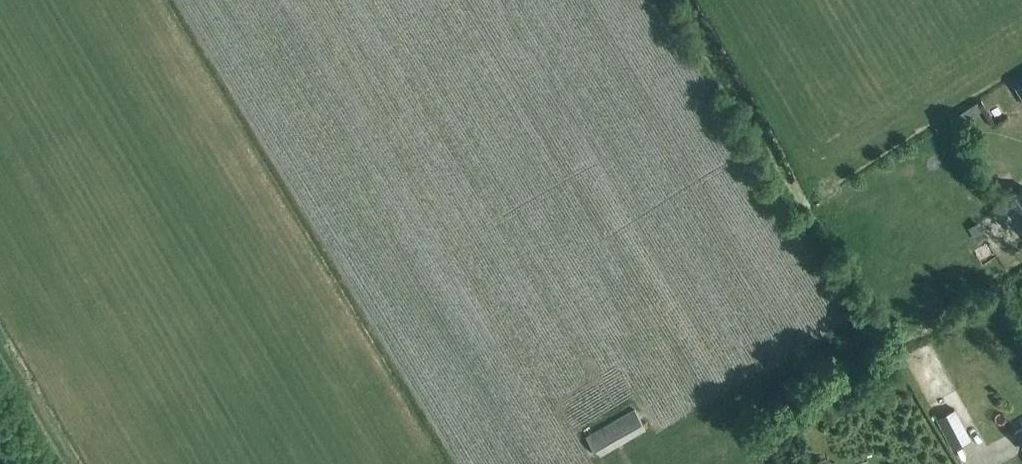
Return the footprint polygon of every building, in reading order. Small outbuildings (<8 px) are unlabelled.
[(1010,197),(1021,216),(1021,189),(1010,197)] [(587,437),(598,457),(647,429),(635,408),(587,437)] [(955,408),(937,417),(942,426),(960,417),(955,408)]
